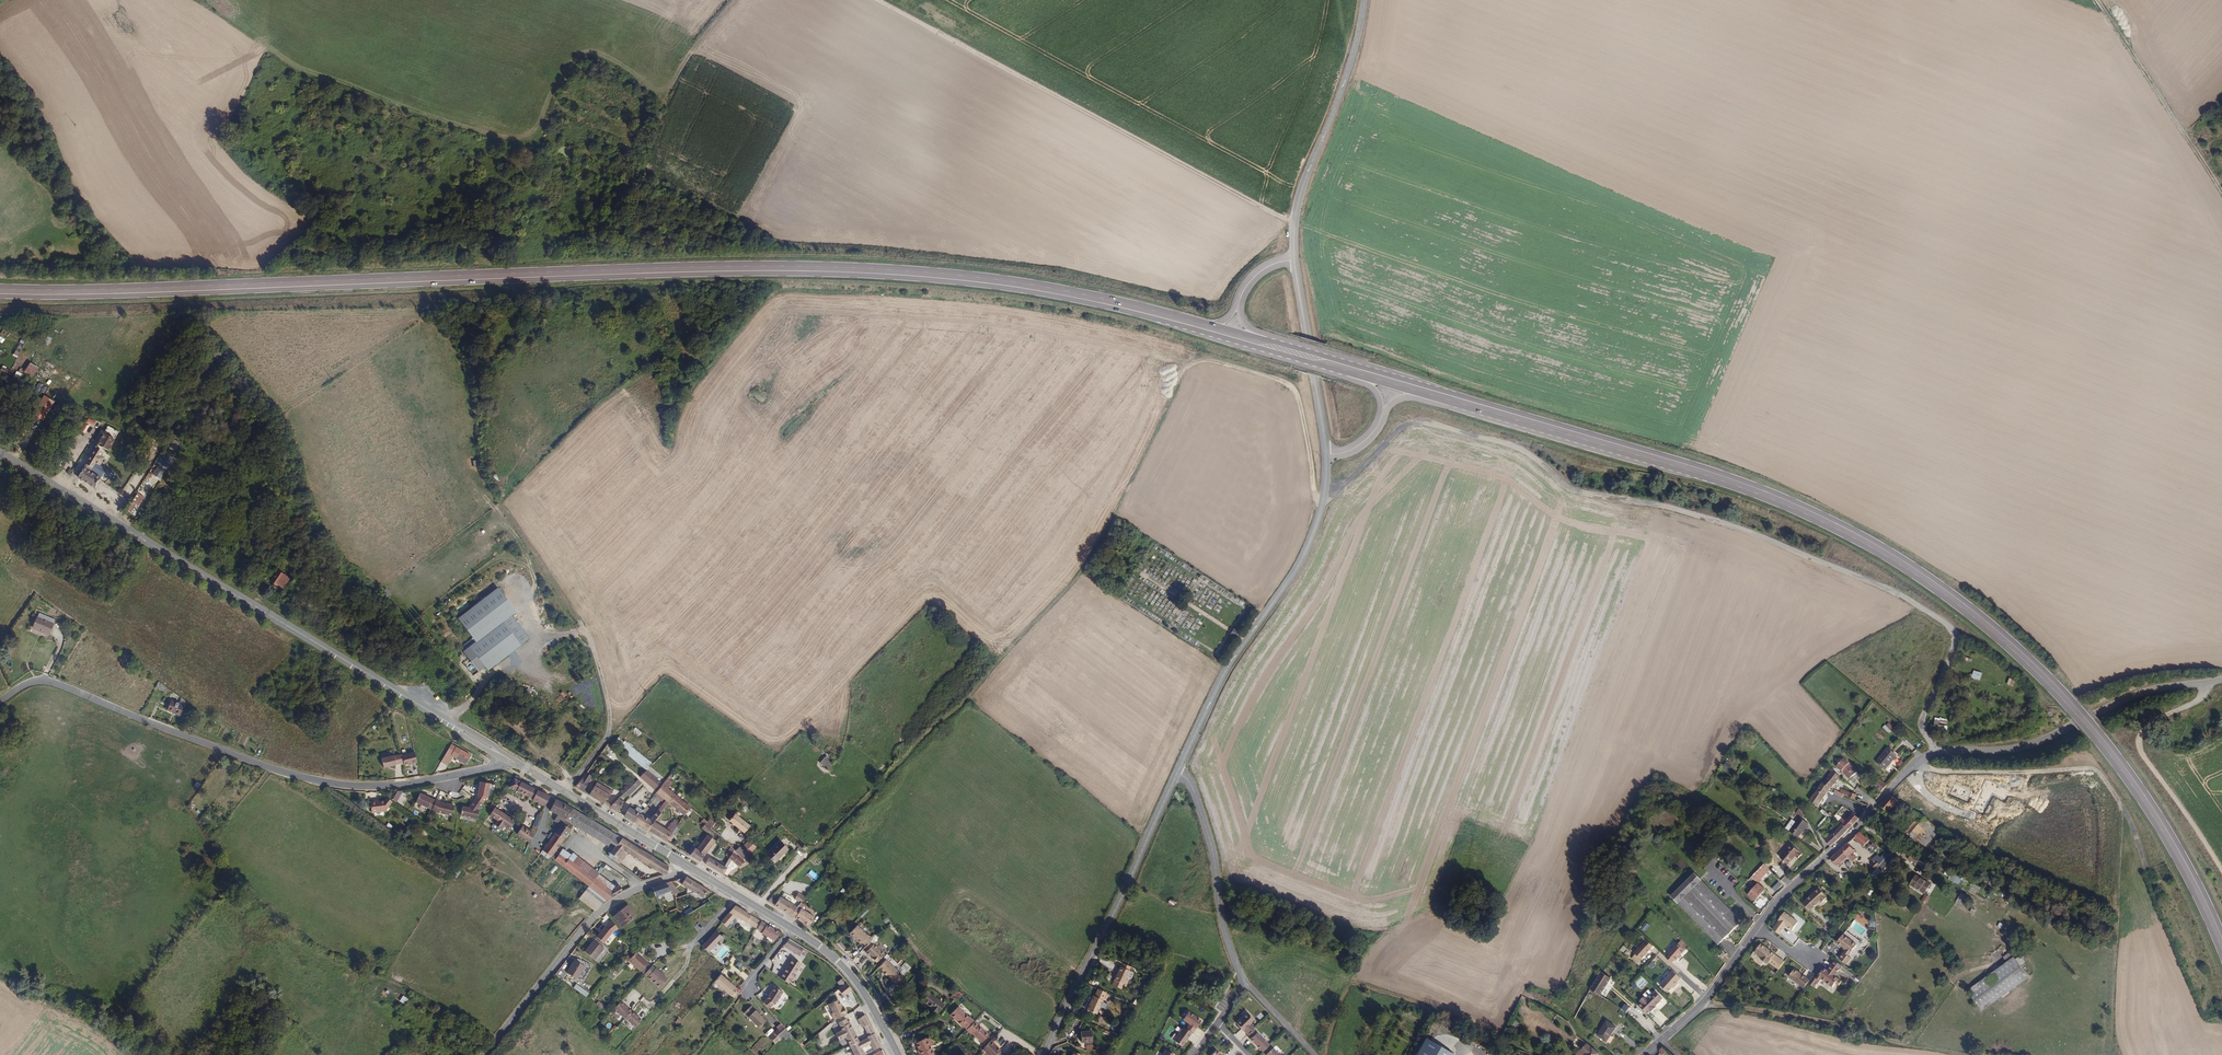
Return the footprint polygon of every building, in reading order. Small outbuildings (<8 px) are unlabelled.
[(39,368),(31,363),(24,374),(32,379),(39,368)] [(56,402),(45,396),(33,415),(44,421),(56,402)] [(116,440),(104,434),(98,445),(110,451),(116,440)] [(181,448),(170,442),(167,449),(177,454),(181,448)] [(102,451),(96,448),(79,477),(96,488),(107,469),(101,466),(105,458),(102,457),(104,454),(102,453),(102,451)] [(164,474),(171,463),(162,458),(156,469),(164,474)] [(164,474),(156,469),(153,474),(161,479),(164,474)] [(144,498),(137,494),(131,503),(138,507),(144,498)] [(126,510),(130,514),(136,506),(131,503),(126,510)] [(297,555),(287,550),(285,554),(294,560),(297,555)] [(279,587),(286,575),(272,567),(264,581),(271,586),(273,583),(279,587)] [(517,611),(498,586),(471,607),(466,601),(454,610),(458,617),(456,618),(473,640),(464,646),(467,649),(462,651),(480,672),(487,667),(489,671),(531,638),(513,614),(517,611)] [(55,619),(38,611),(36,616),(54,623),(55,619)] [(49,634),(54,623),(36,616),(32,625),(41,629),(41,631),(49,634)] [(1235,636),(1239,630),(1235,627),(1231,634),(1235,636)] [(1979,680),(1982,673),(1973,670),(1971,677),(1979,680)] [(158,682),(155,687),(166,693),(169,688),(158,682)] [(180,714),(184,705),(171,699),(167,709),(180,714)] [(523,718),(509,706),(506,709),(505,709),(502,712),(515,723),(518,720),(520,722),(523,718)] [(650,759),(624,737),(618,744),(644,766),(650,759)] [(473,756),(453,744),(442,762),(448,765),(453,756),(467,765),(473,756)] [(1886,770),(1898,755),(1888,747),(1876,761),(1886,770)] [(416,760),(414,752),(401,755),(404,764),(412,762),(412,763),(416,762),(416,760)] [(826,768),(832,763),(828,759),(831,757),(828,754),(820,761),(826,768)] [(395,765),(393,756),(381,759),(383,768),(395,765)] [(1857,772),(1850,764),(1844,759),(1833,771),(1839,775),(1843,771),(1850,779),(1850,778),(1857,772)] [(657,790),(663,782),(647,768),(640,775),(657,790)] [(584,788),(593,775),(587,770),(575,785),(583,789),(584,788)] [(1831,789),(1839,779),(1842,781),(1842,780),(1843,778),(1839,775),(1833,771),(1824,782),(1831,789)] [(1854,781),(1860,775),(1857,772),(1850,778),(1853,781),(1854,781)] [(625,790),(635,780),(633,778),(620,790),(623,792),(625,790)] [(629,794),(642,782),(638,778),(635,780),(625,790),(629,794)] [(529,798),(533,788),(516,779),(510,788),(529,798)] [(1887,786),(1879,779),(1874,785),(1882,792),(1887,786)] [(613,789),(597,780),(595,784),(610,793),(613,789)] [(676,793),(663,782),(657,790),(657,791),(666,798),(670,801),(676,793)] [(1818,806),(1831,789),(1824,782),(1823,782),(1814,794),(1810,800),(1818,806)] [(489,798),(491,784),(482,783),(479,795),(476,799),(484,804),(489,798)] [(610,793),(595,784),(590,791),(589,793),(604,801),(606,799),(610,793)] [(534,800),(539,791),(534,789),(530,797),(534,800)] [(397,801),(405,791),(396,792),(392,798),(397,801)] [(546,807),(551,797),(539,791),(534,800),(534,801),(546,807)] [(691,806),(676,793),(670,801),(684,814),(691,806)] [(425,796),(421,794),(417,803),(434,810),(437,802),(428,797),(425,796)] [(1897,805),(1899,802),(1890,795),(1880,807),(1888,814),(1897,804),(1897,805)] [(618,810),(624,800),(619,797),(613,803),(610,805),(618,810)] [(387,812),(394,803),(388,798),(386,801),(381,802),(380,801),(372,802),(373,814),(387,812)] [(661,811),(670,801),(666,798),(657,809),(661,811)] [(480,811),(484,804),(476,799),(470,808),(464,807),(462,816),(474,819),(480,811)] [(566,820),(573,809),(557,801),(554,806),(552,810),(551,812),(559,816),(555,822),(563,826),(566,820)] [(453,816),(456,806),(441,803),(437,802),(434,810),(433,810),(438,813),(453,816)] [(640,812),(643,809),(640,807),(637,810),(630,806),(625,814),(634,820),(640,812)] [(751,824),(739,814),(741,812),(737,809),(735,811),(731,807),(725,814),(745,831),(751,824)] [(512,830),(517,822),(513,819),(512,821),(507,817),(508,816),(496,808),(491,816),(499,822),(496,825),(502,830),(505,826),(512,830)] [(1805,816),(1800,808),(1796,813),(1800,817),(1803,819),(1805,816)] [(617,835),(573,809),(566,820),(575,826),(609,847),(617,835)] [(654,820),(661,811),(657,809),(650,818),(644,814),(639,822),(649,829),(654,820)] [(639,822),(644,814),(640,812),(634,820),(639,822)] [(1855,822),(1859,818),(1853,813),(1849,817),(1855,822)] [(712,825),(716,821),(710,817),(708,819),(707,821),(712,825)] [(1804,831),(1809,824),(1803,819),(1800,817),(1797,822),(1793,819),(1786,828),(1803,841),(1808,834),(1804,831)] [(1849,829),(1855,822),(1849,817),(1846,821),(1842,818),(1839,821),(1849,829)] [(1942,832),(1923,818),(1911,834),(1930,848),(1942,832)] [(557,851),(575,826),(566,820),(563,826),(544,851),(551,857),(552,858),(557,851)] [(668,828),(654,820),(649,829),(662,837),(668,828)] [(711,826),(712,825),(707,821),(704,824),(702,826),(707,831),(709,829),(711,826)] [(1838,841),(1849,829),(1839,821),(1836,824),(1839,827),(1834,833),(1826,841),(1831,846),(1838,841)] [(670,840),(679,827),(677,825),(672,831),(668,828),(662,837),(667,839),(668,838),(670,840)] [(532,844),(536,834),(524,827),(519,835),(532,844)] [(1864,847),(1870,840),(1860,832),(1854,838),(1864,847)] [(705,854),(716,839),(709,833),(697,847),(705,854)] [(617,847),(623,839),(617,835),(612,844),(617,847)] [(757,846),(749,838),(744,843),(750,852),(750,851),(750,852),(757,846)] [(670,867),(623,839),(617,847),(624,851),(616,862),(621,865),(629,854),(665,876),(668,874),(670,867)] [(775,861),(788,848),(780,840),(767,853),(775,861)] [(695,846),(697,845),(694,843),(687,851),(690,853),(695,846)] [(1800,853),(1800,852),(1792,844),(1784,853),(1793,860),(1796,856),(1799,858),(1802,855),(1800,853)] [(1853,853),(1855,851),(1848,844),(1842,849),(1849,856),(1854,861),(1858,858),(1853,853)] [(733,851),(734,848),(731,845),(726,853),(730,856),(733,851)] [(705,854),(697,847),(695,846),(690,853),(701,859),(705,854)] [(616,862),(624,851),(617,847),(609,857),(616,862)] [(562,848),(559,852),(568,858),(571,854),(562,848)] [(1838,866),(1849,856),(1842,849),(1831,859),(1838,866)] [(549,860),(551,857),(544,851),(542,854),(549,860)] [(559,852),(557,851),(552,858),(590,887),(596,880),(568,858),(559,852)] [(741,864),(745,859),(751,853),(750,852),(750,851),(750,852),(743,858),(733,851),(730,856),(724,865),(709,856),(706,862),(724,873),(732,858),(741,864)] [(600,874),(573,852),(571,854),(568,858),(596,880),(600,874)] [(1911,852),(1908,859),(1917,863),(1920,857),(1911,852)] [(1793,860),(1784,853),(1780,857),(1789,865),(1793,860)] [(1881,864),(1889,855),(1887,853),(1882,858),(1879,855),(1873,861),(1874,863),(1871,865),(1876,870),(1881,864)] [(1886,869),(1894,859),(1889,855),(1881,864),(1886,869)] [(1758,883),(1770,870),(1765,864),(1747,882),(1751,886),(1756,881),(1758,883)] [(1742,922),(1695,872),(1671,896),(1718,945),(1742,922)] [(1950,878),(1960,881),(1962,876),(1952,873),(1950,878)] [(617,888),(600,874),(596,880),(613,891),(615,889),(617,888)] [(1931,889),(1929,888),(1931,885),(1917,876),(1910,884),(1925,894),(1927,890),(1929,892),(1931,889)] [(699,885),(687,877),(678,880),(679,883),(688,888),(695,892),(699,885)] [(613,891),(596,880),(590,887),(599,895),(607,901),(624,892),(621,886),(617,888),(615,889),(613,891)] [(677,888),(672,882),(667,884),(672,891),(677,888)] [(672,891),(667,884),(653,888),(657,897),(672,891)] [(1755,901),(1765,890),(1759,884),(1749,895),(1755,901)] [(707,896),(712,892),(699,885),(695,892),(699,895),(704,898),(706,895),(707,896)] [(595,899),(599,895),(590,887),(580,899),(595,911),(602,905),(595,899)] [(760,896),(765,890),(760,887),(756,893),(760,896)] [(1826,898),(1825,896),(1818,888),(1802,903),(1808,911),(1820,901),(1821,902),(1826,898)] [(806,896),(798,892),(795,897),(801,901),(806,896)] [(1956,901),(1965,906),(1970,898),(1961,893),(1956,901)] [(607,901),(599,895),(595,899),(602,905),(607,901)] [(797,906),(780,895),(775,903),(790,913),(797,906)] [(1925,895),(1921,901),(1924,903),(1925,904),(1929,898),(1925,895)] [(637,916),(629,906),(615,917),(623,927),(637,916)] [(809,924),(814,915),(801,907),(800,908),(797,906),(790,913),(809,924)] [(746,913),(735,907),(721,922),(727,927),(736,917),(742,920),(746,914),(746,913)] [(694,911),(693,908),(685,913),(687,916),(694,911)] [(1797,923),(1784,913),(1778,921),(1779,922),(1772,930),(1780,935),(1785,927),(1791,931),(1797,923)] [(761,922),(746,914),(742,920),(746,923),(747,922),(757,929),(761,922)] [(779,933),(773,929),(773,930),(770,928),(771,928),(761,922),(757,929),(762,932),(761,933),(774,941),(779,933)] [(868,934),(857,923),(850,931),(861,942),(862,941),(866,944),(871,938),(872,937),(869,933),(868,934)] [(597,936),(605,942),(613,931),(605,925),(597,936)] [(567,933),(557,926),(553,932),(563,938),(567,933)] [(1856,945),(1843,934),(1836,943),(1845,950),(1839,959),(1847,965),(1851,958),(1848,956),(1856,945)] [(710,953),(719,942),(712,935),(702,946),(710,953)] [(886,951),(875,940),(874,941),(871,938),(866,944),(865,944),(868,947),(867,949),(870,952),(872,951),(874,953),(872,955),(877,959),(878,957),(879,958),(886,951)] [(805,948),(790,939),(785,945),(800,955),(805,948)] [(599,963),(609,951),(608,948),(598,940),(597,942),(605,949),(596,960),(599,963)] [(1642,960),(1651,949),(1653,946),(1647,940),(1645,943),(1644,943),(1635,954),(1642,960)] [(596,960),(605,949),(597,942),(595,941),(586,952),(596,960)] [(1675,961),(1685,950),(1677,943),(1667,954),(1668,955),(1666,957),(1672,963),(1674,960),(1675,961)] [(1785,962),(1761,945),(1754,953),(1761,958),(1760,960),(1767,965),(1768,963),(1779,970),(1785,962)] [(649,963),(637,952),(629,961),(641,972),(649,963)] [(903,974),(886,958),(879,965),(884,969),(883,970),(886,973),(887,973),(896,982),(903,974)] [(2029,978),(2015,958),(1986,978),(2008,993),(2029,978)] [(579,980),(587,967),(582,965),(584,962),(579,959),(577,962),(575,960),(567,973),(579,980)] [(788,984),(801,964),(793,959),(780,978),(788,984)] [(1128,971),(1127,970),(1129,966),(1121,963),(1120,967),(1119,967),(1113,980),(1114,980),(1121,983),(1122,984),(1128,971)] [(1834,976),(1839,969),(1831,964),(1827,970),(1823,968),(1819,974),(1820,975),(1818,977),(1818,976),(1816,978),(1812,976),(1809,980),(1808,983),(1814,987),(1821,979),(1832,987),(1838,978),(1834,976)] [(668,979),(657,968),(656,969),(653,966),(645,975),(648,977),(648,978),(660,988),(668,979)] [(1809,980),(1791,967),(1785,975),(1803,988),(1808,983),(1809,980)] [(1668,992),(1681,978),(1674,971),(1660,985),(1668,992)] [(1600,995),(1612,978),(1602,972),(1591,989),(1600,995)] [(738,990),(722,975),(715,982),(735,1000),(739,994),(736,992),(738,990)] [(2008,993),(1986,978),(1985,979),(2006,994),(2008,993)] [(2006,994),(1985,979),(1968,991),(1982,1011),(2006,994)] [(1118,990),(1121,983),(1114,980),(1111,987),(1118,990)] [(844,996),(852,990),(846,982),(838,989),(844,996)] [(775,1004),(783,992),(775,986),(767,999),(763,1002),(769,1008),(774,1004),(775,1004)] [(590,994),(581,987),(578,991),(587,998),(590,994)] [(1098,1014),(1108,992),(1100,988),(1097,996),(1095,995),(1089,1009),(1098,1014)] [(944,1003),(929,992),(923,999),(932,1006),(930,1009),(935,1013),(944,1003)] [(1662,1002),(1664,999),(1657,992),(1654,995),(1653,994),(1648,999),(1646,997),(1640,1002),(1643,1005),(1641,1007),(1649,1015),(1652,1012),(1652,1013),(1658,1008),(1657,1007),(1662,1002)] [(403,995),(400,1000),(405,1003),(408,998),(403,995)] [(1631,1008),(1619,999),(1612,995),(1608,1000),(1619,1007),(1627,1013),(1631,1008)] [(844,1013),(846,1012),(842,1005),(840,1006),(836,999),(827,1004),(832,1013),(831,1013),(834,1019),(835,1018),(836,1019),(844,1014),(844,1013)] [(605,1006),(601,1003),(603,1002),(601,1000),(597,1004),(597,1005),(595,1007),(598,1009),(600,1007),(602,1009),(605,1006)] [(626,1018),(632,1012),(621,1002),(614,1010),(625,1019),(626,1018)] [(760,1029),(766,1021),(751,1006),(744,1014),(760,1029)] [(974,1020),(970,1016),(969,1017),(958,1006),(950,1014),(960,1025),(962,1023),(966,1028),(974,1020)] [(643,1021),(632,1011),(632,1012),(626,1018),(637,1028),(643,1021)] [(1181,1019),(1187,1023),(1188,1024),(1185,1028),(1190,1032),(1191,1033),(1200,1020),(1191,1014),(1187,1011),(1181,1019)] [(1255,1027),(1251,1023),(1254,1019),(1248,1012),(1237,1023),(1248,1034),(1254,1029),(1255,1027)] [(869,1023),(865,1015),(858,1018),(862,1026),(863,1026),(869,1023)] [(849,1022),(848,1022),(846,1018),(838,1022),(842,1029),(835,1032),(838,1039),(845,1036),(855,1054),(865,1054),(862,1048),(870,1043),(874,1050),(881,1046),(874,1032),(868,1035),(867,1036),(867,1037),(858,1041),(858,1040),(849,1022)] [(989,1034),(979,1024),(979,1025),(974,1020),(966,1028),(971,1033),(972,1032),(981,1042),(989,1034)] [(1607,1042),(1617,1028),(1607,1021),(1597,1035),(1601,1037),(1603,1039),(1607,1042)] [(874,1032),(869,1023),(863,1026),(868,1035),(874,1032)] [(788,1031),(782,1024),(773,1032),(775,1034),(770,1038),(775,1043),(788,1031)] [(604,1036),(609,1031),(604,1026),(599,1031),(604,1036)] [(1185,1028),(1184,1028),(1182,1026),(1172,1040),(1176,1043),(1180,1046),(1190,1032),(1185,1028)] [(1267,1042),(1254,1029),(1248,1034),(1251,1038),(1250,1039),(1260,1049),(1267,1042)] [(1093,1041),(1092,1030),(1081,1031),(1081,1042),(1086,1042),(1092,1041),(1093,1041)] [(793,1037),(789,1032),(783,1037),(787,1040),(790,1037),(792,1038),(793,1037)] [(930,1045),(933,1044),(929,1037),(926,1038),(926,1037),(915,1042),(919,1048),(922,1054),(934,1054),(930,1045)] [(1424,1038),(1414,1054),(1453,1054),(1424,1038)] [(991,1040),(983,1048),(989,1054),(995,1054),(1001,1049),(991,1040)] [(1599,1053),(1583,1041),(1578,1047),(1581,1050),(1576,1054),(1598,1054),(1599,1053)] [(1213,1047),(1207,1054),(1208,1054),(1221,1054),(1213,1047)]
